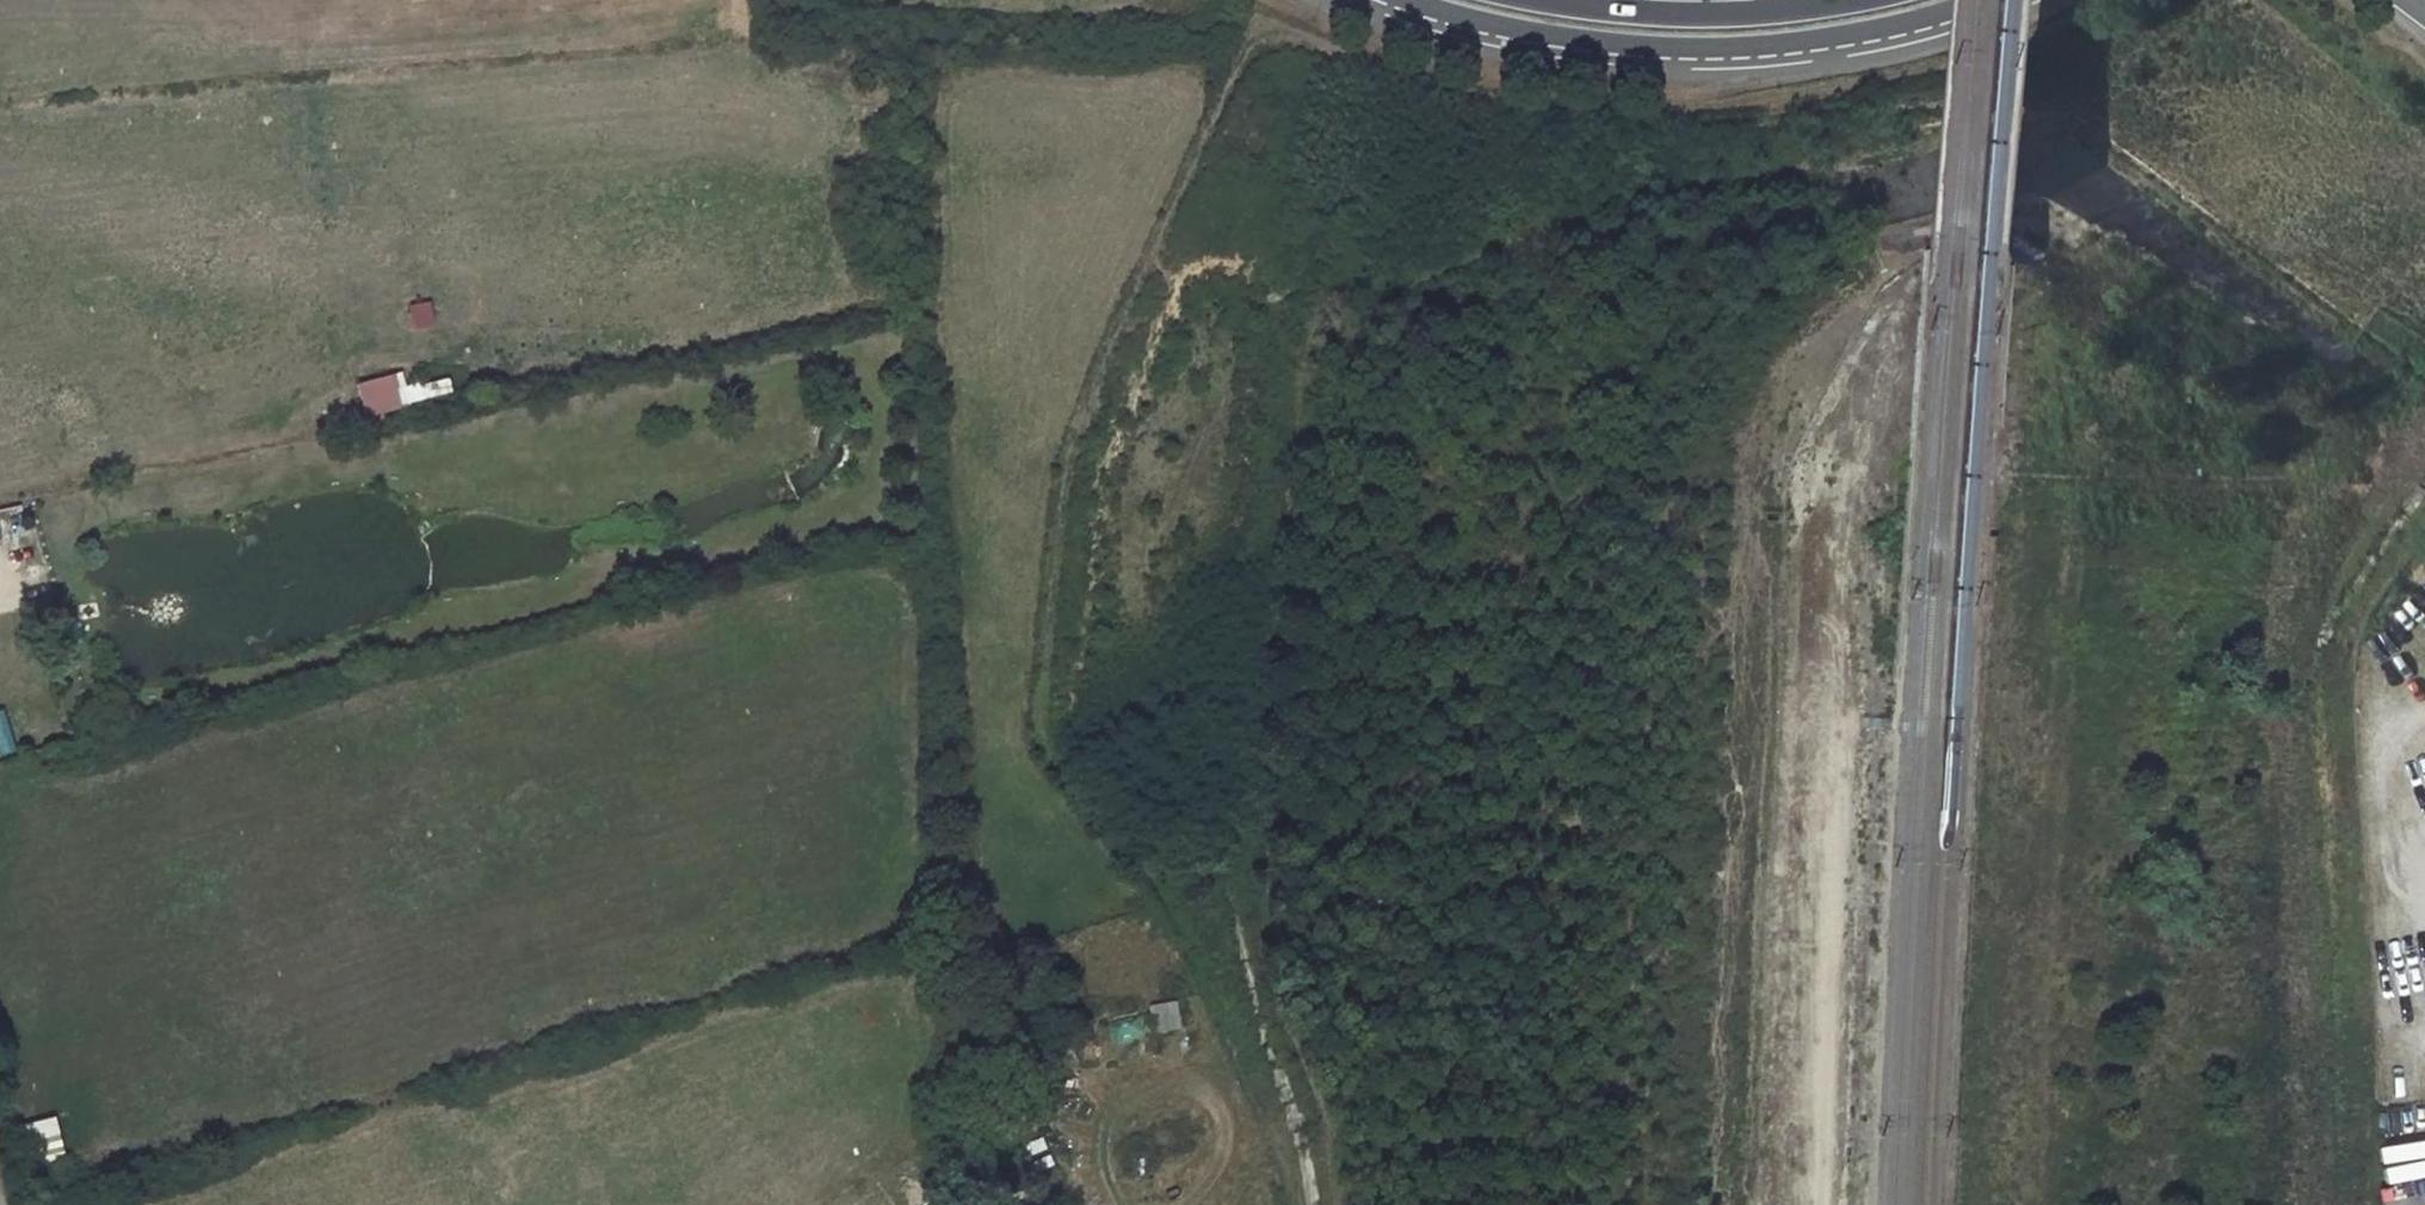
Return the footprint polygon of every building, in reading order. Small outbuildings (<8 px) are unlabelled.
[(431,298),(408,306),(416,329),(439,321),(431,298)] [(403,371),(359,381),(366,413),(453,393),(449,376),(407,386),(403,371)] [(2424,625),(2424,586),(2403,635),(2417,642),(2424,625)] [(1152,1005),(1155,1031),(1182,1028),(1179,1002),(1152,1005)] [(56,1114),(24,1122),(31,1149),(63,1141),(56,1114)]
